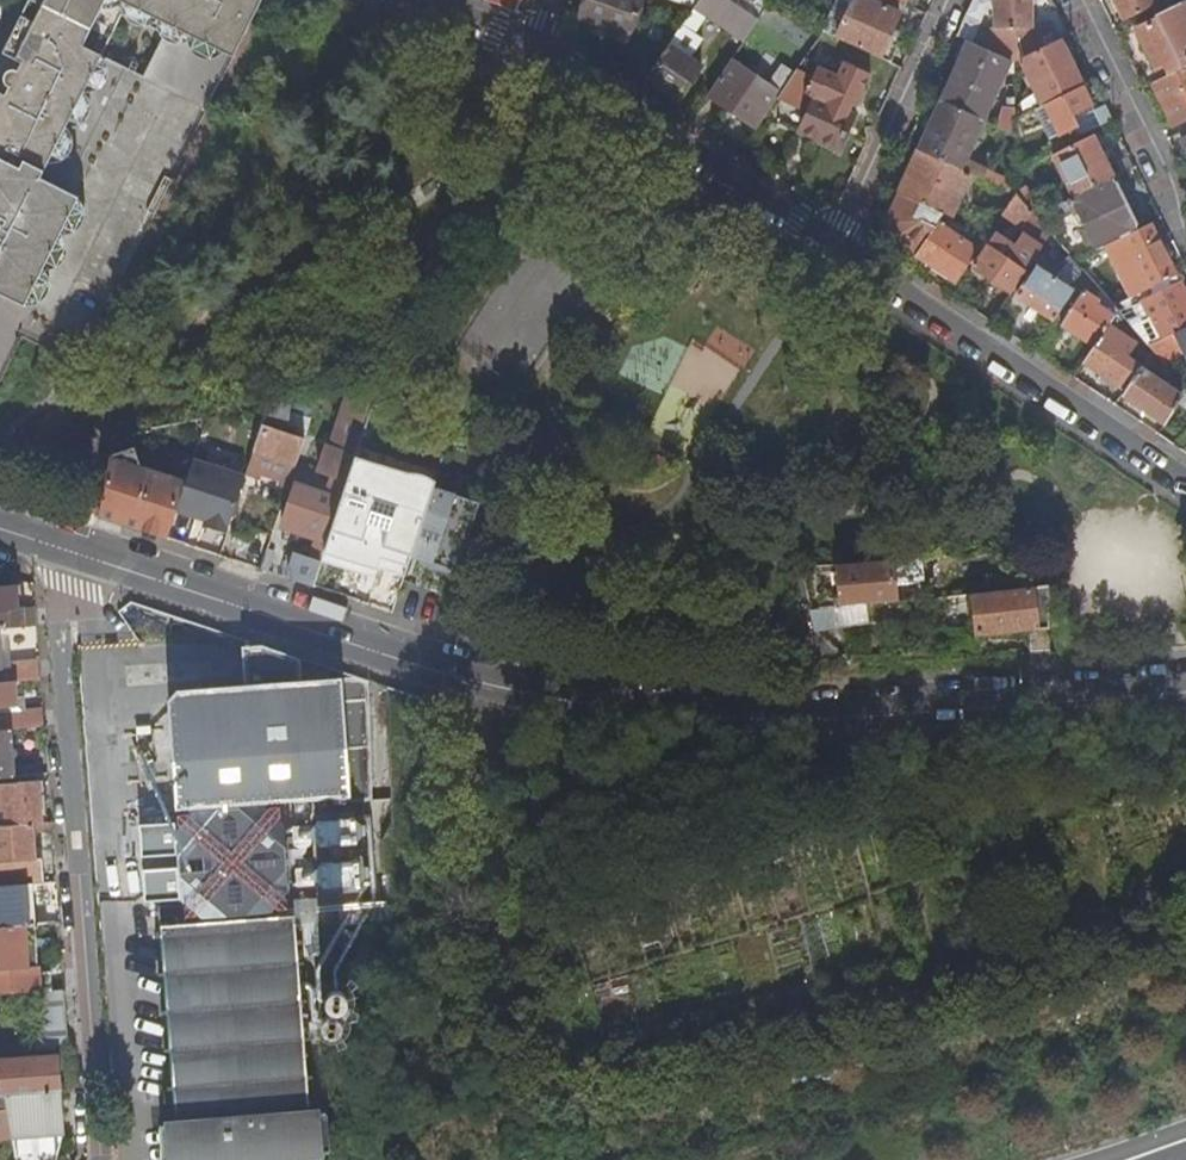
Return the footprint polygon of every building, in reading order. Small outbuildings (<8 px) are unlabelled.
[(41,180),(66,127),(61,124),(78,90),(83,92),(111,37),(127,3),(207,42),(227,0),(29,0),(13,34),(23,39),(15,56),(18,66),(18,69),(11,69),(7,72),(4,75),(4,80),(6,83),(8,87),(0,90),(0,262),(41,180)] [(260,0),(227,0),(207,42),(233,54),(260,0)] [(642,0),(589,0),(583,17),(630,33),(642,0)] [(745,40),(766,8),(767,5),(752,0),(700,0),(696,5),(695,7),(745,40)] [(852,4),(843,0),(838,0),(824,31),(836,36),(839,31),(852,4)] [(892,62),(901,42),(889,36),(901,12),(874,0),(854,0),(852,4),(839,31),(836,36),(892,62)] [(992,51),(1014,61),(1050,43),(1041,24),(1033,24),(1032,0),(996,0),(996,27),(1000,27),(992,51)] [(1125,20),(1160,3),(1158,0),(1115,0),(1125,20)] [(1185,67),(1185,11),(1182,2),(1153,17),(1155,22),(1138,30),(1158,71),(1160,70),(1164,78),(1185,67)] [(670,44),(690,58),(703,38),(684,24),(670,44)] [(1014,61),(1014,70),(1014,73),(1026,67),(1033,82),(1028,84),(1036,98),(1015,108),(1015,117),(1045,102),(1083,84),(1060,38),(1050,43),(1014,61)] [(951,76),(941,99),(985,119),(993,101),(1008,68),(1014,70),(1014,61),(992,51),(968,40),(951,76)] [(670,44),(648,77),(679,98),(701,66),(690,58),(670,44)] [(708,96),(757,129),(778,99),(794,74),(784,67),(771,85),(759,77),(746,68),(732,59),(708,96)] [(853,102),(858,104),(873,72),(846,60),(840,74),(818,65),(813,76),(798,69),(794,74),(795,75),(853,102)] [(750,63),(746,68),(759,77),(763,72),(750,63)] [(1156,82),(1177,125),(1185,121),(1185,67),(1164,78),(1156,82)] [(794,74),(778,99),(809,113),(801,131),(839,149),(856,112),(850,108),(853,102),(795,75),(794,74)] [(995,117),(993,123),(1016,133),(1015,117),(1015,108),(1014,83),(1008,83),(1008,108),(1004,108),(999,119),(995,117)] [(1084,83),(1083,84),(1045,102),(1060,132),(1079,123),(1077,117),(1074,111),(1093,102),(1084,83)] [(61,124),(66,127),(83,92),(78,90),(61,124)] [(923,139),(919,147),(971,170),(973,165),(965,161),(985,119),(941,99),(923,139)] [(1114,119),(1106,103),(1077,117),(1079,123),(1085,133),(1114,119)] [(1094,186),(1115,175),(1094,133),(1062,149),(1079,183),(1083,192),(1094,186)] [(911,164),(899,191),(945,214),(952,216),(974,171),(971,170),(919,147),(911,164)] [(1079,183),(1062,149),(1056,152),(1077,195),(1083,192),(1079,183)] [(148,209),(155,213),(172,178),(164,174),(148,209)] [(1118,180),(1115,175),(1094,186),(1096,190),(1118,180)] [(0,262),(0,292),(27,306),(54,251),(80,199),(41,180),(0,262)] [(1096,190),(1094,186),(1083,192),(1077,195),(1056,205),(1061,214),(1071,210),(1070,206),(1076,203),(1097,245),(1139,223),(1118,180),(1096,190)] [(1018,192),(1038,215),(1043,209),(1024,187),(1018,192)] [(912,252),(917,256),(929,238),(945,214),(899,191),(885,221),(889,237),(912,252)] [(970,263),(1014,290),(1037,256),(1053,232),(1038,215),(1018,192),(1004,213),(1006,215),(1022,226),(1025,237),(1016,249),(991,232),(990,234),(980,249),(970,263)] [(991,232),(997,223),(985,217),(983,220),(977,217),(972,226),(990,234),(991,232)] [(1178,274),(1152,222),(1107,245),(1132,297),(1178,274)] [(957,282),(970,263),(980,249),(953,231),(941,246),(929,238),(917,256),(957,282)] [(1018,294),(1056,319),(1081,281),(1087,272),(1077,260),(1073,256),(1054,272),(1052,276),(1036,266),(1018,294)] [(1087,272),(1081,281),(1094,289),(1098,284),(1087,272)] [(1178,274),(1132,297),(1131,297),(1145,327),(1155,322),(1163,339),(1185,327),(1185,290),(1178,273),(1178,274)] [(1064,324),(1096,345),(1110,326),(1118,313),(1121,311),(1120,309),(1116,305),(1106,294),(1101,302),(1085,291),(1064,324)] [(1085,361),(1127,388),(1143,366),(1127,355),(1136,342),(1110,326),(1096,345),(1085,361)] [(1163,339),(1152,346),(1154,349),(1169,364),(1173,362),(1185,355),(1185,327),(1163,339)] [(1170,367),(1169,364),(1154,349),(1149,357),(1166,372),(1170,367)] [(1166,423),(1185,391),(1185,385),(1175,372),(1166,382),(1143,366),(1127,388),(1123,394),(1166,423)] [(433,487),(447,442),(442,440),(430,436),(435,419),(375,392),(371,406),(354,456),(347,478),(343,491),(346,492),(363,498),(367,485),(397,495),(406,499),(427,506),(433,487)] [(280,482),(289,485),(319,394),(270,404),(247,471),(259,475),(262,467),(283,474),(280,482)] [(335,450),(354,456),(371,406),(351,399),(347,413),(335,450)] [(100,516),(167,537),(177,509),(195,459),(200,444),(209,418),(119,435),(114,436),(100,516)] [(447,424),(435,419),(430,436),(442,440),(447,424)] [(328,472),(333,474),(347,478),(354,456),(335,450),(328,472)] [(195,459),(177,509),(195,515),(197,511),(207,514),(205,519),(203,524),(226,531),(245,476),(195,459)] [(259,475),(280,482),(283,474),(262,467),(259,475)] [(289,577),(311,585),(321,553),(324,546),(343,491),(347,478),(333,474),(332,478),(339,481),(334,495),(297,483),(283,526),(317,537),(308,565),(294,560),(289,577)] [(383,536),(397,495),(367,485),(363,498),(350,540),(379,550),(383,536)] [(427,506),(411,553),(457,568),(478,501),(433,487),(427,506)] [(346,561),(403,579),(410,557),(411,553),(427,506),(406,499),(393,540),(388,553),(379,550),(350,540),(363,498),(346,492),(343,491),(324,546),(321,553),(346,561)] [(207,514),(197,511),(195,515),(205,519),(207,514)] [(388,553),(393,540),(383,536),(379,550),(388,553)] [(898,598),(894,558),(839,563),(841,584),(843,604),(859,602),(898,598)] [(1051,650),(1052,626),(1049,625),(1050,583),(1029,586),(974,591),(978,633),(1029,628),(1031,650),(1051,650)] [(36,607),(17,609),(15,585),(0,586),(0,629),(37,626),(36,607)] [(843,604),(811,607),(815,628),(862,622),(859,602),(843,604)] [(41,679),(40,661),(10,663),(11,681),(14,682),(41,679)] [(177,817),(180,863),(184,918),(207,917),(207,921),(270,916),(270,910),(288,908),(286,866),(281,802),(343,796),(334,673),(150,687),(160,812),(174,811),(174,816),(177,817)] [(16,706),(14,682),(11,681),(3,682),(0,682),(0,707),(16,706)] [(45,727),(43,709),(8,712),(10,730),(45,727)] [(0,731),(0,779),(13,778),(8,730),(0,731)] [(39,824),(36,782),(0,785),(0,819),(3,818),(4,826),(32,824),(39,824)] [(0,827),(0,887),(34,884),(45,883),(43,859),(36,859),(32,824),(4,826),(0,827)] [(34,884),(0,887),(0,911),(11,910),(13,927),(35,926),(37,926),(34,884)] [(13,927),(11,910),(0,911),(0,928),(13,927)] [(293,914),(270,916),(207,921),(161,925),(179,1159),(311,1159),(293,914)] [(35,926),(13,927),(0,928),(0,971),(38,968),(35,926)] [(49,990),(48,973),(38,974),(38,968),(0,971),(0,995),(49,990)] [(347,1004),(348,999),(347,995),(345,991),(341,989),(337,988),(333,989),(329,991),(327,995),(326,999),(327,1004),(329,1007),(333,1010),(337,1010),(341,1010),(345,1007),(347,1004)] [(33,1050),(69,1047),(64,991),(49,992),(37,993),(33,1050)] [(345,1029),(346,1024),(345,1020),(342,1016),(338,1014),(334,1013),(330,1014),(326,1016),(323,1020),(323,1024),(324,1029),(326,1032),(330,1035),(334,1036),(338,1035),(342,1032),(345,1029)] [(16,1159),(55,1159),(62,1135),(57,1055),(6,1061),(0,1061),(0,1098),(5,1098),(13,1139),(16,1159)] [(13,1139),(5,1098),(0,1098),(0,1141),(13,1139)]
